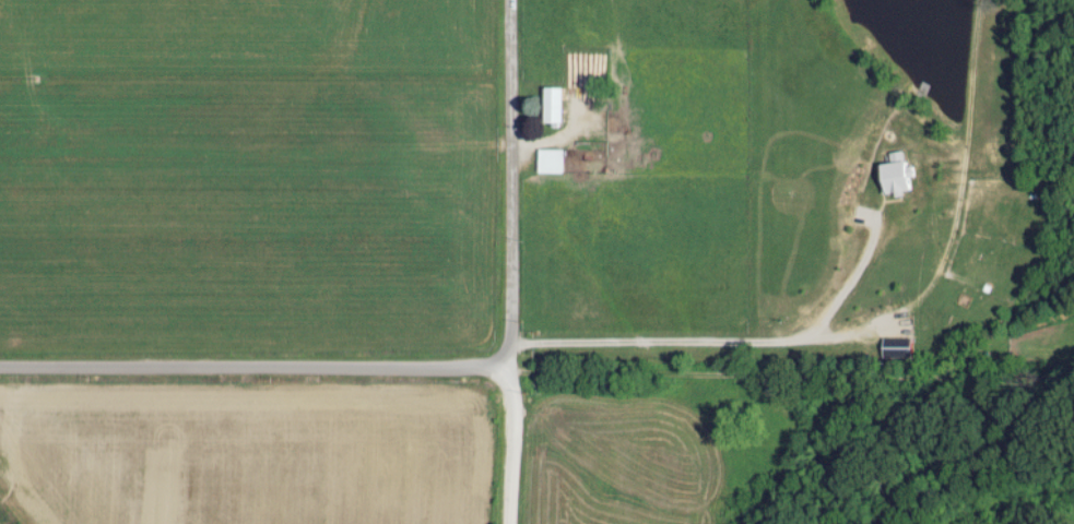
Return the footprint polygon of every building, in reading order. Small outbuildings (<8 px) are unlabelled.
[(551,121),(569,121),(570,87),(552,86),(551,121)]
